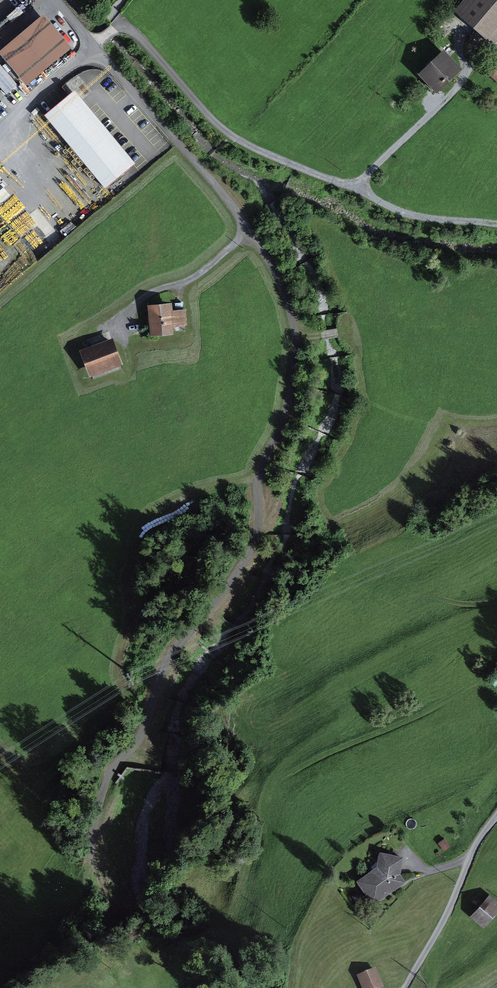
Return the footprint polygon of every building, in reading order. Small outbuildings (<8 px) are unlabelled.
[(453,12),(492,46),(496,40),(496,0),(464,0),(453,12)] [(44,15),(0,52),(0,55),(26,86),(72,48),(44,15)] [(462,70),(444,50),(418,75),(437,95),(462,70)] [(136,164),(75,91),(44,116),(106,189),(136,164)] [(172,303),(147,306),(150,338),(174,336),(173,327),(187,326),(186,310),(173,312),(172,303)] [(113,338),(79,351),(89,378),(92,377),(93,380),(122,369),(121,366),(123,366),(113,338)] [(444,838),(438,842),(444,850),(451,845),(444,838)] [(404,853),(379,850),(377,866),(357,879),(372,903),(407,880),(401,871),(404,853)] [(489,892),(470,914),(484,927),(496,912),(496,899),(489,892)] [(357,975),(362,987),(379,987),(384,986),(376,967),(357,975)]
